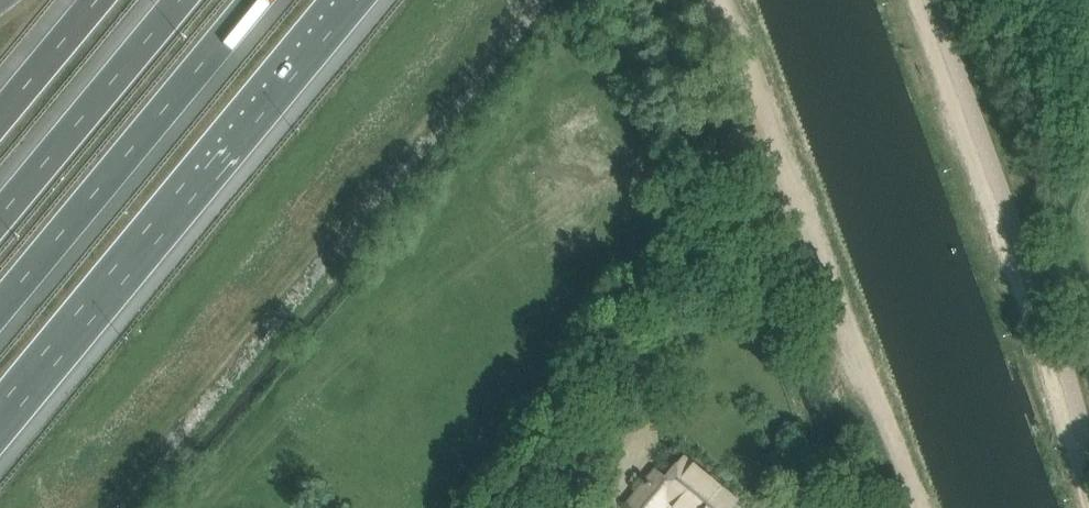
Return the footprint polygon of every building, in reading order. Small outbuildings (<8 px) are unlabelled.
[(629,504),(633,507),(669,507),(671,505),(674,507),(730,507),(736,500),(686,456),(667,479),(656,469),(627,502),(629,504)]
